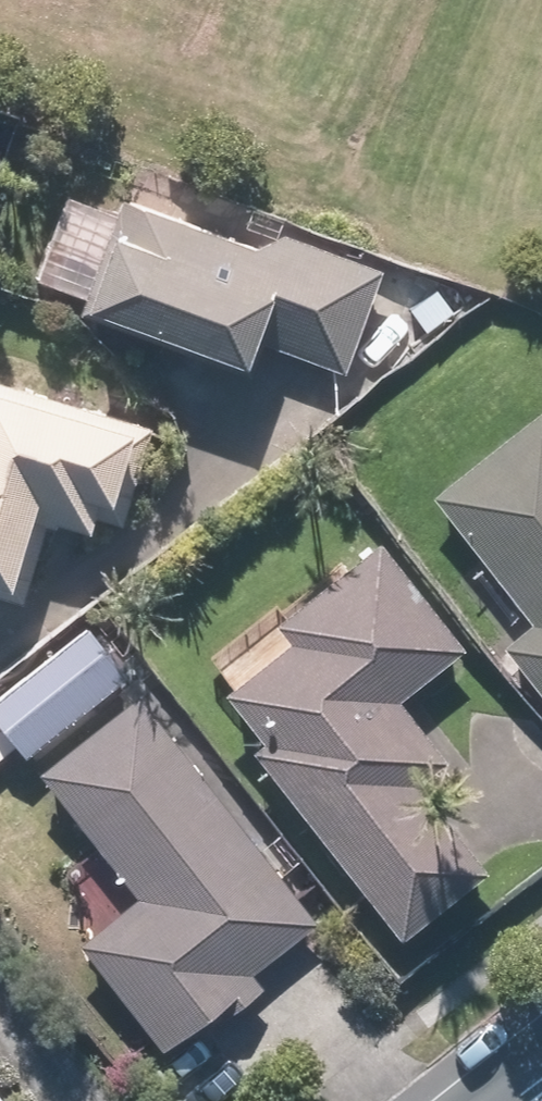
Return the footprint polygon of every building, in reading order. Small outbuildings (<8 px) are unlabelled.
[(0,135),(0,164),(8,138),(0,135)] [(351,377),(384,261),(129,189),(123,211),(63,194),(39,280),(74,290),(67,313),(255,367),(259,351),(351,377)] [(322,373),(270,423),(300,454),(352,404),(322,373)] [(0,384),(0,598),(22,604),(46,525),(57,529),(58,524),(92,534),(97,518),(122,525),(151,428),(0,384)] [(432,498),(532,625),(502,647),(541,698),(541,413),(432,498)] [(264,743),(253,752),(329,848),(323,853),(342,877),(348,872),(402,941),(488,874),(419,786),(448,763),(400,702),(466,651),(381,544),(277,625),(291,643),(226,694),(264,743)] [(88,627),(0,696),(0,742),(8,736),(26,757),(128,677),(88,627)] [(317,923),(139,697),(41,773),(139,899),(81,945),(164,1051),(218,1010),(225,1019),(264,989),(252,974),(317,923)]
